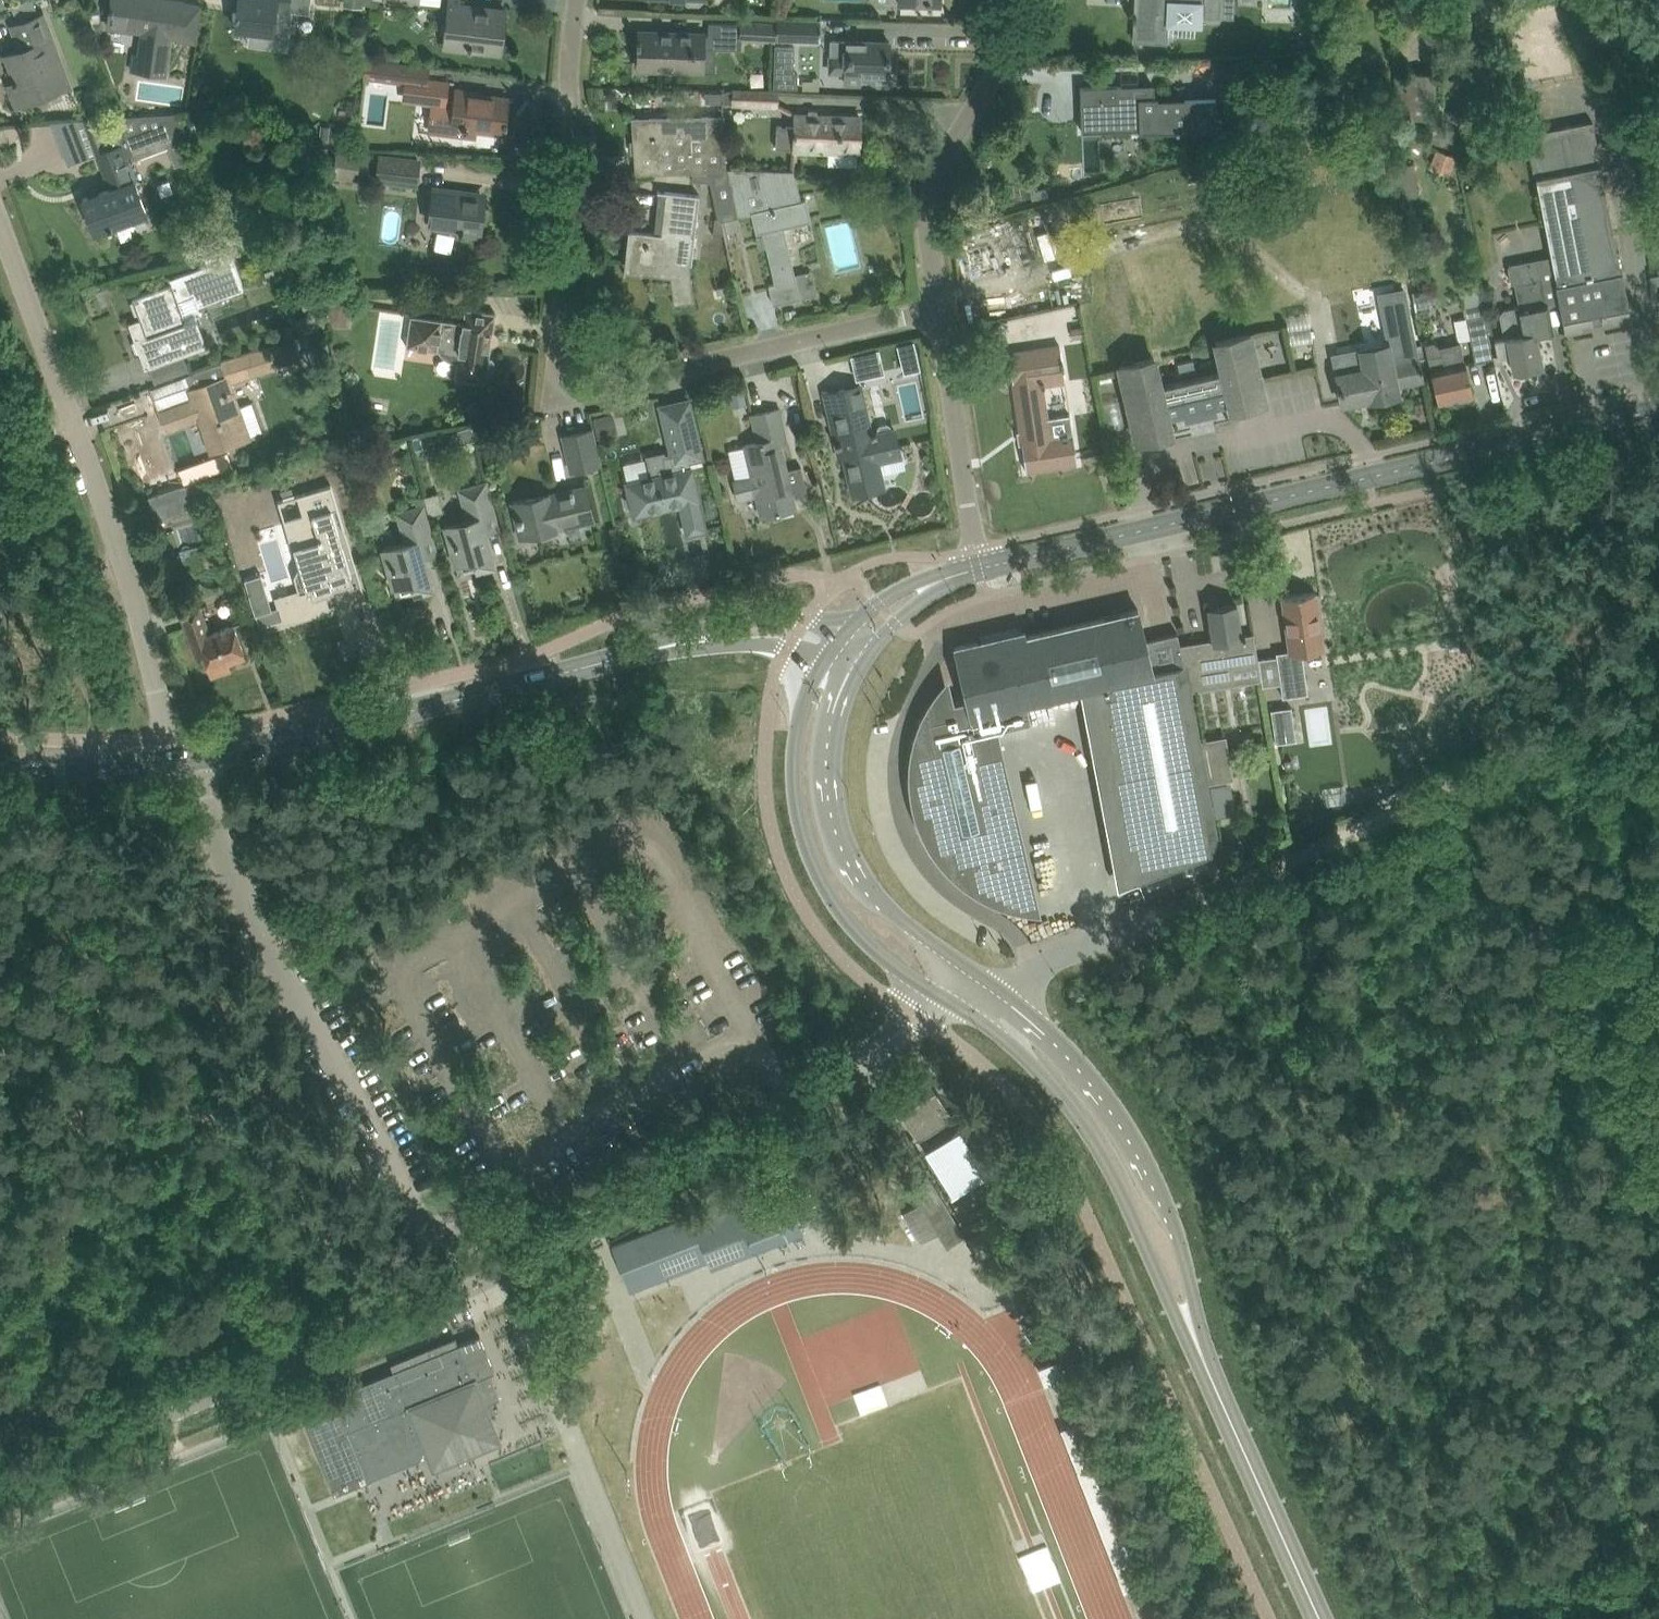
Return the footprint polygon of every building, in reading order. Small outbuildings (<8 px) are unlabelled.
[(17,24),(38,16),(32,0),(31,0),(11,7),(17,24)] [(107,25),(143,30),(140,54),(134,53),(132,68),(164,72),(169,40),(195,44),(200,4),(181,1),(181,0),(180,0),(111,0),(107,25)] [(233,13),(237,14),(235,27),(271,31),(269,46),(288,49),(293,10),(310,12),(311,0),(238,0),(237,11),(233,10),(233,13)] [(505,10),(460,4),(461,0),(450,0),(445,47),(500,53),(505,10)] [(1133,20),(1135,20),(1135,27),(1134,41),(1156,42),(1167,42),(1168,15),(1177,15),(1182,8),(1182,0),(1136,0),(1135,14),(1133,14),(1133,20)] [(1203,16),(1221,17),(1221,0),(1204,0),(1203,16)] [(20,49),(6,54),(15,80),(13,81),(13,83),(9,85),(17,105),(60,89),(48,57),(58,54),(43,14),(38,16),(17,24),(12,26),(20,49)] [(778,17),(777,40),(821,41),(821,19),(778,17)] [(742,22),(742,38),(776,39),(776,19),(742,19),(742,22)] [(638,40),(638,46),(640,46),(639,68),(664,69),(703,70),(714,70),(714,68),(697,68),(698,48),(703,48),(703,47),(742,48),(742,38),(742,22),(709,21),(708,34),(704,34),(704,33),(666,32),(640,31),(640,40),(638,40)] [(832,54),(832,69),(846,70),(846,73),(890,74),(890,41),(858,41),(847,41),(832,40),(832,54)] [(777,45),(776,86),(799,86),(799,74),(795,69),(796,45),(777,45)] [(428,68),(368,60),(366,78),(416,84),(426,85),(426,80),(428,68)] [(1439,72),(1408,72),(1408,118),(1439,118),(1439,72)] [(450,83),(426,80),(426,85),(416,84),(414,102),(436,104),(432,131),(453,134),(454,126),(478,129),(477,137),(478,137),(479,129),(503,133),(502,140),(503,140),(505,126),(507,126),(508,120),(506,120),(509,98),(457,91),(456,103),(448,102),(450,83)] [(1154,99),(1154,84),(1139,85),(1139,90),(1122,91),(1122,86),(1082,87),(1083,125),(1123,123),(1123,111),(1140,110),(1140,127),(1175,126),(1176,133),(1180,133),(1180,131),(1212,130),(1211,100),(1157,101),(1157,99),(1154,99)] [(735,88),(735,89),(724,91),(725,103),(735,103),(735,102),(778,103),(779,89),(735,88)] [(725,103),(724,91),(723,92),(705,92),(705,103),(725,103)] [(182,125),(179,119),(177,113),(83,118),(88,131),(96,155),(97,154),(103,169),(107,168),(114,187),(84,198),(96,232),(147,213),(134,180),(131,181),(124,161),(137,156),(188,137),(183,125),(182,125)] [(861,116),(824,115),(797,114),(797,126),(778,125),(777,149),(860,152),(861,116)] [(637,174),(666,172),(710,170),(728,170),(726,115),(634,119),(637,174)] [(1536,178),(1551,256),(1557,283),(1555,283),(1559,302),(1565,331),(1581,328),(1581,324),(1614,317),(1615,321),(1631,318),(1622,270),(1621,270),(1600,165),(1601,165),(1592,121),(1526,134),(1534,178),(1536,178)] [(336,150),(334,178),(368,181),(370,153),(336,150)] [(1439,150),(1433,167),(1450,173),(1456,157),(1439,150)] [(375,183),(417,187),(420,158),(378,153),(375,183)] [(802,297),(786,226),(812,219),(807,199),(802,200),(795,172),(777,171),(728,170),(710,170),(722,220),(754,212),(759,233),(764,232),(777,282),(770,284),(774,303),(802,297)] [(434,187),(429,222),(460,226),(460,233),(481,235),(482,222),(487,223),(489,207),(484,207),(486,194),(434,187)] [(666,190),(662,233),(630,229),(626,263),(625,273),(626,273),(628,263),(671,268),(675,303),(694,300),(691,270),(700,193),(658,188),(658,189),(666,190)] [(170,279),(172,283),(133,297),(146,333),(135,337),(147,370),(195,352),(195,350),(206,346),(197,320),(199,319),(197,316),(187,320),(180,300),(196,293),(201,305),(199,306),(200,307),(223,299),(222,297),(243,289),(244,291),(246,290),(232,251),(206,257),(209,265),(170,279)] [(1551,332),(1546,305),(1559,302),(1555,283),(1557,283),(1551,256),(1511,264),(1509,265),(1508,267),(1508,268),(1511,283),(1514,283),(1519,306),(1503,309),(1500,315),(1504,337),(1495,339),(1498,355),(1497,355),(1498,356),(1510,353),(1514,372),(1542,366),(1537,337),(1539,336),(1539,334),(1551,332)] [(1390,344),(1333,355),(1342,403),(1370,398),(1370,400),(1399,394),(1397,384),(1422,380),(1405,289),(1400,290),(1399,289),(1386,292),(1386,293),(1381,294),(1390,344)] [(347,302),(328,303),(328,327),(347,327),(347,302)] [(489,358),(492,334),(496,313),(466,308),(464,323),(421,317),(417,344),(459,351),(455,378),(485,383),(487,373),(490,373),(492,371),(494,361),(492,358),(489,358)] [(307,314),(295,318),(301,334),(326,324),(321,309),(307,314)] [(1489,313),(1466,318),(1470,337),(1488,334),(1493,332),(1489,313)] [(1216,341),(1223,371),(1202,375),(1160,385),(1154,358),(1120,365),(1133,420),(1138,442),(1172,434),(1168,417),(1187,413),(1188,418),(1187,418),(1187,420),(1216,413),(1216,411),(1214,412),(1213,407),(1230,403),(1232,409),(1266,401),(1261,380),(1250,333),(1216,341)] [(275,347),(280,365),(299,359),(294,342),(275,347)] [(1472,396),(1460,342),(1440,347),(1434,342),(1425,344),(1439,404),(1472,396)] [(1061,345),(1009,353),(1013,382),(1014,381),(1021,431),(1027,471),(1078,463),(1074,435),(1073,435),(1070,415),(1048,418),(1043,384),(1066,381),(1064,367),(1063,359),(1061,345)] [(213,451),(251,437),(233,383),(277,369),(270,349),(222,363),(182,377),(190,400),(161,410),(168,429),(201,418),(213,451)] [(879,350),(853,356),(858,378),(875,374),(875,371),(883,369),(879,350)] [(1178,362),(1181,373),(1196,370),(1193,359),(1178,362)] [(880,463),(902,458),(895,428),(891,429),(891,426),(887,424),(879,425),(877,429),(877,431),(872,432),(861,383),(825,391),(836,442),(835,442),(836,446),(840,445),(841,445),(853,494),(885,487),(880,463)] [(701,500),(693,467),(706,464),(691,398),(662,405),(672,451),(648,457),(652,477),(628,483),(636,515),(682,504),(688,533),(706,529),(699,500),(701,500)] [(757,492),(762,515),(796,507),(793,495),(807,492),(807,494),(809,493),(802,465),(787,468),(780,438),(787,436),(780,408),(753,415),(759,441),(746,444),(753,476),(735,480),(739,496),(757,492)] [(600,442),(620,437),(614,413),(594,418),(600,442)] [(462,444),(476,440),(472,427),(458,431),(462,444)] [(573,469),(573,470),(599,464),(591,430),(565,436),(569,454),(574,453),(577,468),(573,469)] [(204,505),(201,497),(196,481),(149,496),(157,521),(204,505)] [(468,518),(445,525),(451,546),(457,566),(470,562),(474,561),(477,570),(495,565),(487,534),(500,531),(501,530),(495,509),(487,481),(460,489),(468,518)] [(299,590),(276,598),(284,624),(328,610),(324,595),(331,592),(355,585),(354,581),(332,507),(337,506),(338,505),(331,482),(297,493),(297,494),(303,515),(289,519),(311,591),(300,594),(299,590)] [(527,536),(534,534),(535,539),(550,535),(549,531),(556,529),(555,524),(593,515),(586,487),(570,491),(571,494),(549,500),(548,495),(514,503),(518,523),(524,522),(527,536)] [(405,542),(383,549),(389,568),(395,590),(407,586),(412,585),(414,594),(433,589),(424,558),(438,554),(439,554),(433,534),(425,504),(396,512),(405,542)] [(255,618),(272,613),(262,578),(245,583),(255,618)] [(1291,650),(1278,652),(1285,697),(1311,692),(1304,650),(1326,647),(1317,591),(1282,597),(1291,650)] [(1212,639),(1181,644),(1192,690),(1234,684),(1230,662),(1258,657),(1254,633),(1243,635),(1238,602),(1208,606),(1212,639)] [(245,655),(234,625),(208,634),(204,622),(205,621),(199,607),(182,613),(197,655),(204,652),(212,675),(231,668),(228,661),(245,655)] [(1201,740),(1192,690),(1181,644),(1178,632),(1146,640),(1139,609),(1026,635),(1026,638),(1011,642),(994,638),(955,647),(968,700),(965,701),(964,700),(955,702),(955,703),(930,709),(929,705),(929,704),(918,728),(912,753),(910,779),(913,805),(921,830),(934,853),(950,873),(970,889),(993,902),(1017,896),(1016,895),(978,733),(1031,720),(1028,704),(1102,687),(1139,880),(1221,848),(1209,783),(1201,740)] [(1272,709),(1276,743),(1297,740),(1292,706),(1272,709)] [(1227,736),(1201,740),(1209,783),(1235,778),(1227,736)] [(1287,768),(1294,767),(1292,759),(1285,761),(1287,768)] [(926,1072),(913,1080),(890,1094),(902,1112),(916,1136),(918,1139),(954,1118),(952,1114),(926,1072)] [(711,1269),(755,1252),(754,1247),(785,1235),(786,1239),(805,1232),(802,1224),(818,1218),(808,1193),(801,1172),(612,1246),(620,1266),(630,1291),(708,1260),(711,1269)] [(965,1236),(928,1176),(912,1187),(921,1201),(904,1212),(922,1241),(939,1231),(948,1246),(965,1236)] [(501,1441),(490,1414),(496,1411),(492,1402),(501,1399),(491,1374),(495,1372),(481,1336),(459,1344),(456,1337),(391,1363),(394,1371),(300,1410),(335,1495),(421,1460),(426,1446),(431,1444),(435,1451),(437,1454),(440,1456),(448,1459),(452,1459),(457,1458),(467,1454),(467,1455),(501,1441)] [(1057,1374),(1052,1362),(1040,1367),(1045,1379),(1057,1374)] [(1034,1590),(1062,1579),(1049,1544),(1021,1555),(1034,1590)]
